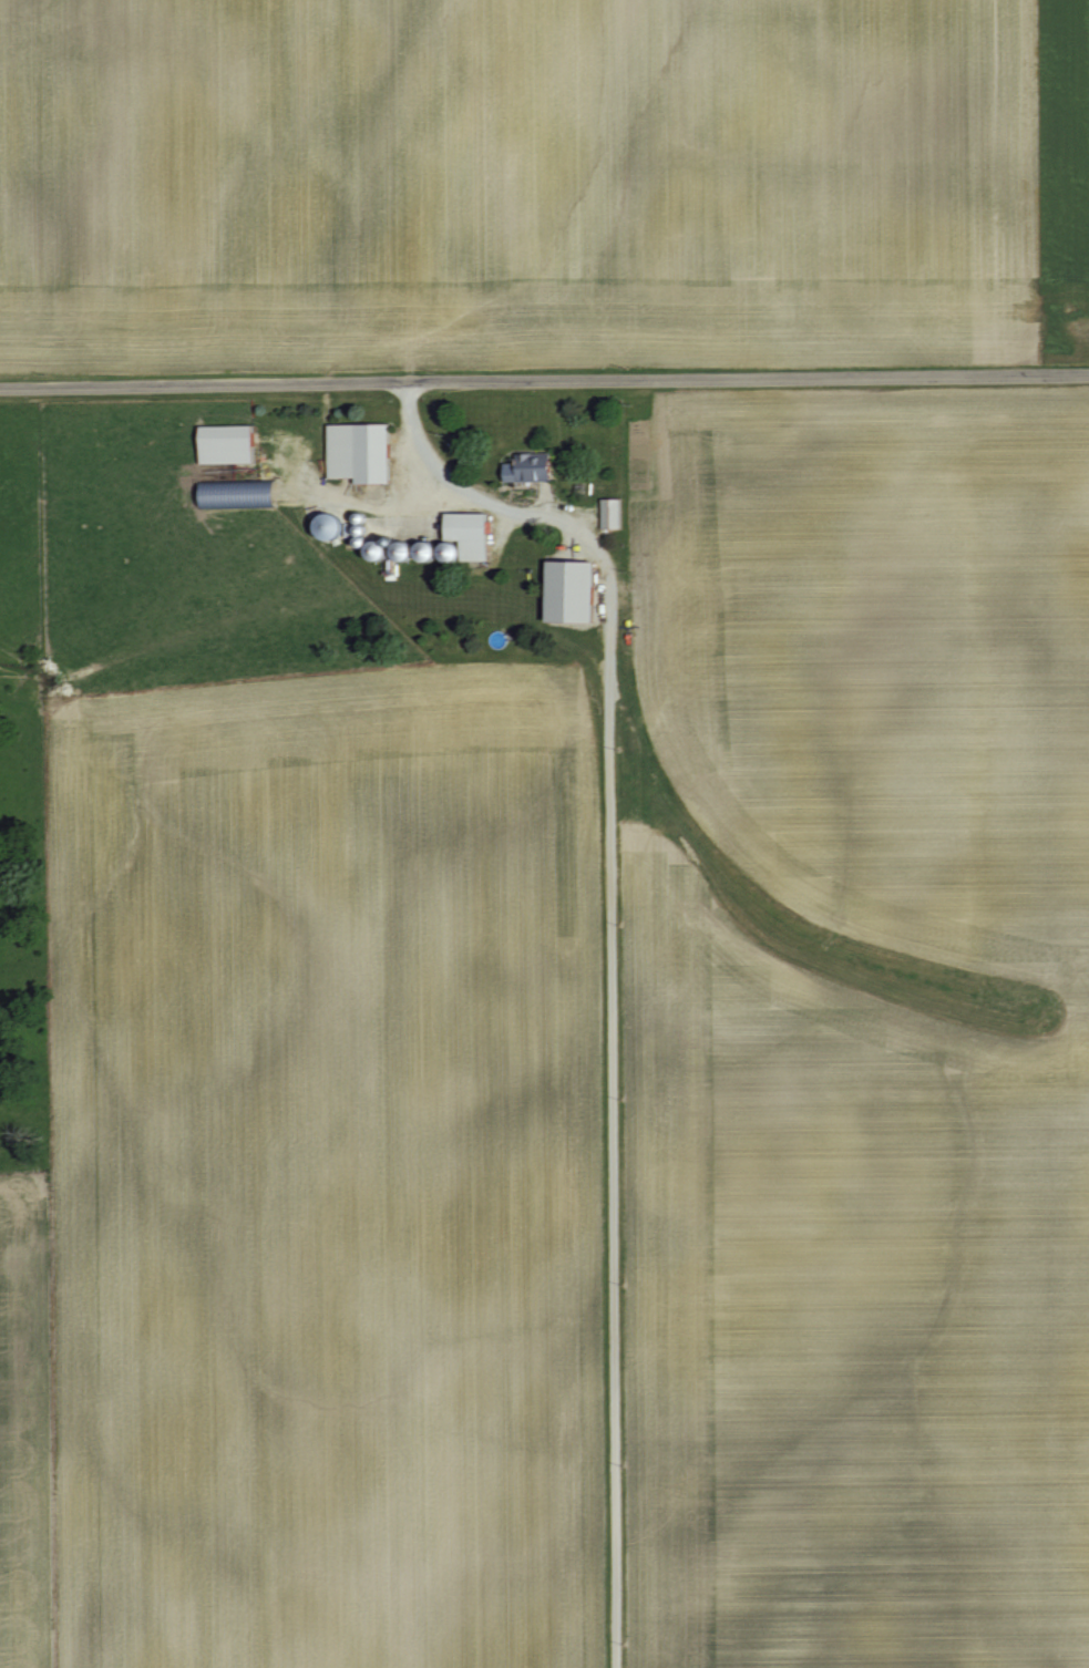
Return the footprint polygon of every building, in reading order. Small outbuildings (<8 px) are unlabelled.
[(319,422),(382,422),(382,482),(348,482),(348,475),(319,475),(319,422)] [(191,424),(244,423),(244,461),(192,461),(191,424)] [(546,478),(540,478),(502,480),(501,462),(515,461),(515,452),(546,451),(546,478)] [(191,478),(265,478),(265,505),(192,506),(191,478)] [(592,496),(592,527),(614,526),(613,495),(592,496)] [(439,511),(480,511),(480,558),(454,558),(454,539),(439,539),(439,511)] [(373,575),(389,575),(389,558),(373,558),(373,575)] [(544,558),(584,559),(584,577),(544,577),(544,558)] [(541,579),(583,580),(583,600),(541,600),(541,579)] [(541,601),(583,601),(583,620),(541,619),(541,601)]
